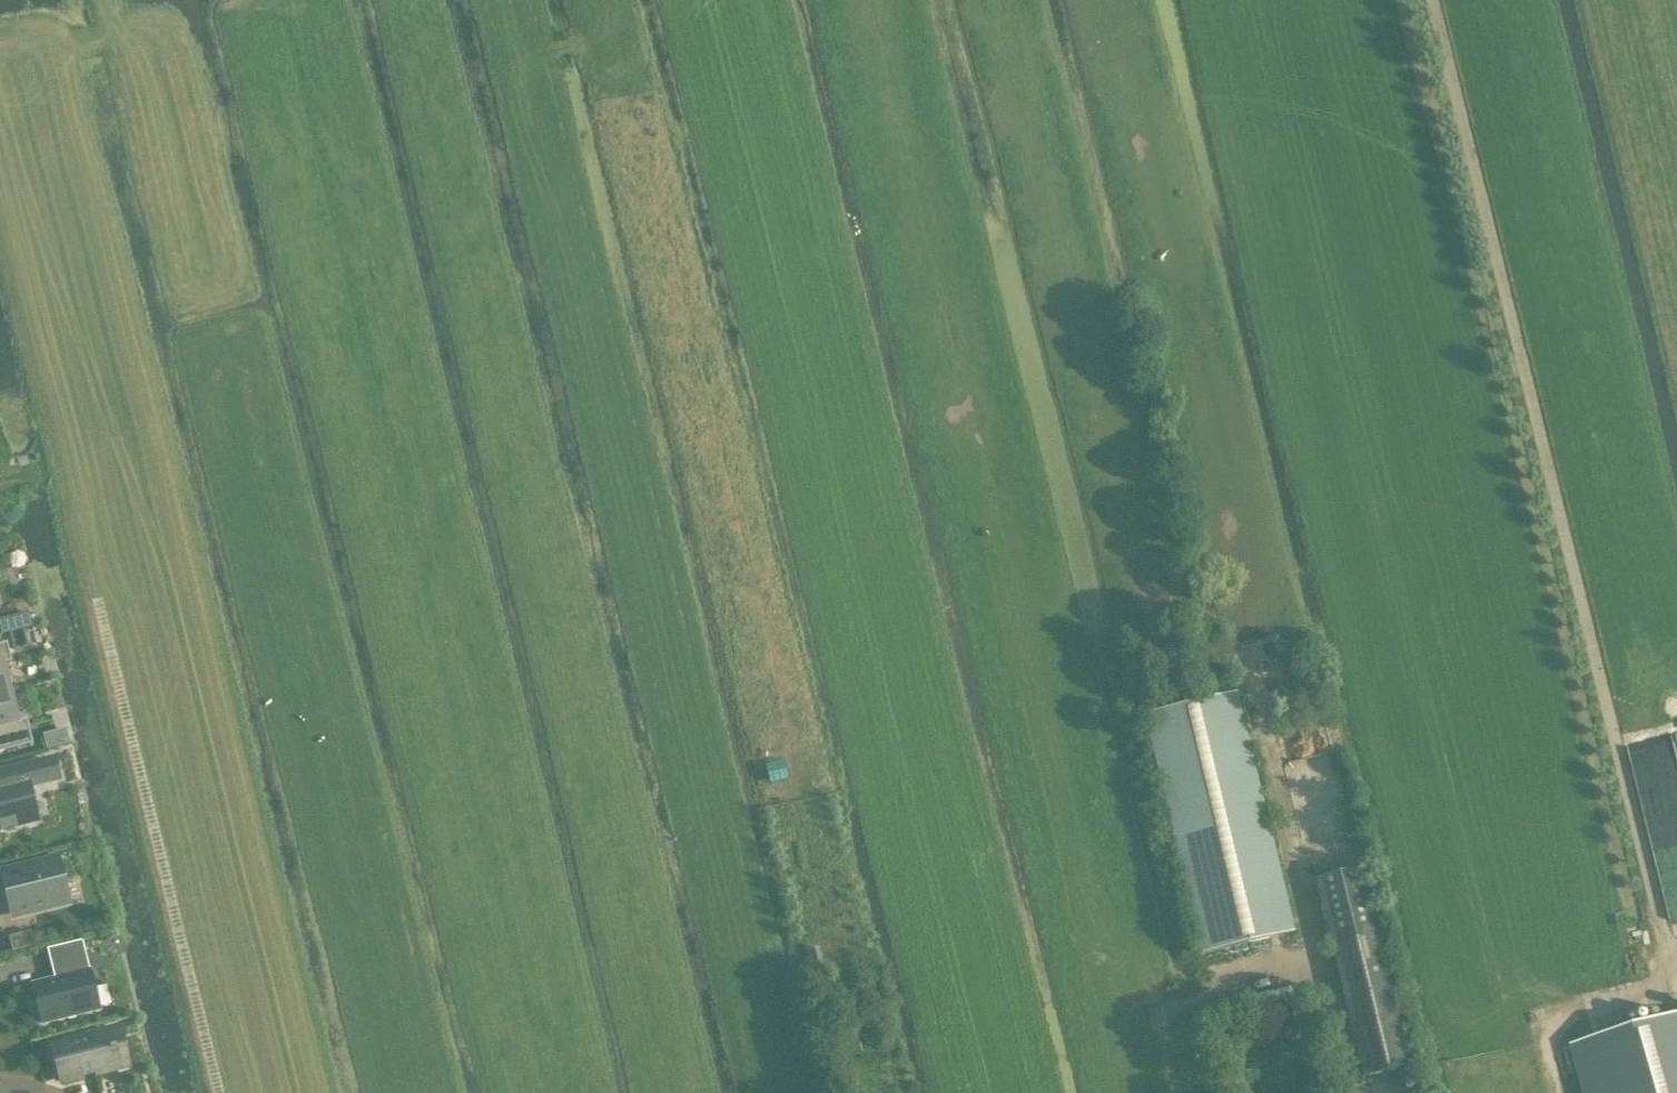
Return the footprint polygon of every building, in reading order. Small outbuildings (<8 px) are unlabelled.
[(28,613),(9,617),(13,632),(32,627),(28,613)] [(1,663),(12,660),(7,643),(0,644),(0,694),(9,692),(1,663)] [(26,718),(16,721),(9,692),(0,694),(0,751),(33,743),(26,718)] [(1295,932),(1239,696),(1147,718),(1203,954),(1295,932)] [(40,823),(40,822),(33,789),(52,784),(46,758),(0,768),(0,832),(40,823)] [(16,879),(1,883),(8,910),(32,904),(35,916),(72,907),(58,854),(13,866),(16,879)] [(1410,1065),(1362,869),(1317,880),(1365,1076),(1410,1065)] [(30,930),(8,937),(13,952),(34,945),(30,930)] [(91,968),(89,968),(82,940),(53,947),(60,978),(33,984),(42,1023),(101,1008),(91,968)] [(1575,1044),(1589,1092),(1676,1092),(1676,1015),(1575,1044)] [(95,1077),(132,1068),(122,1028),(56,1044),(65,1080),(94,1073),(95,1077)]
